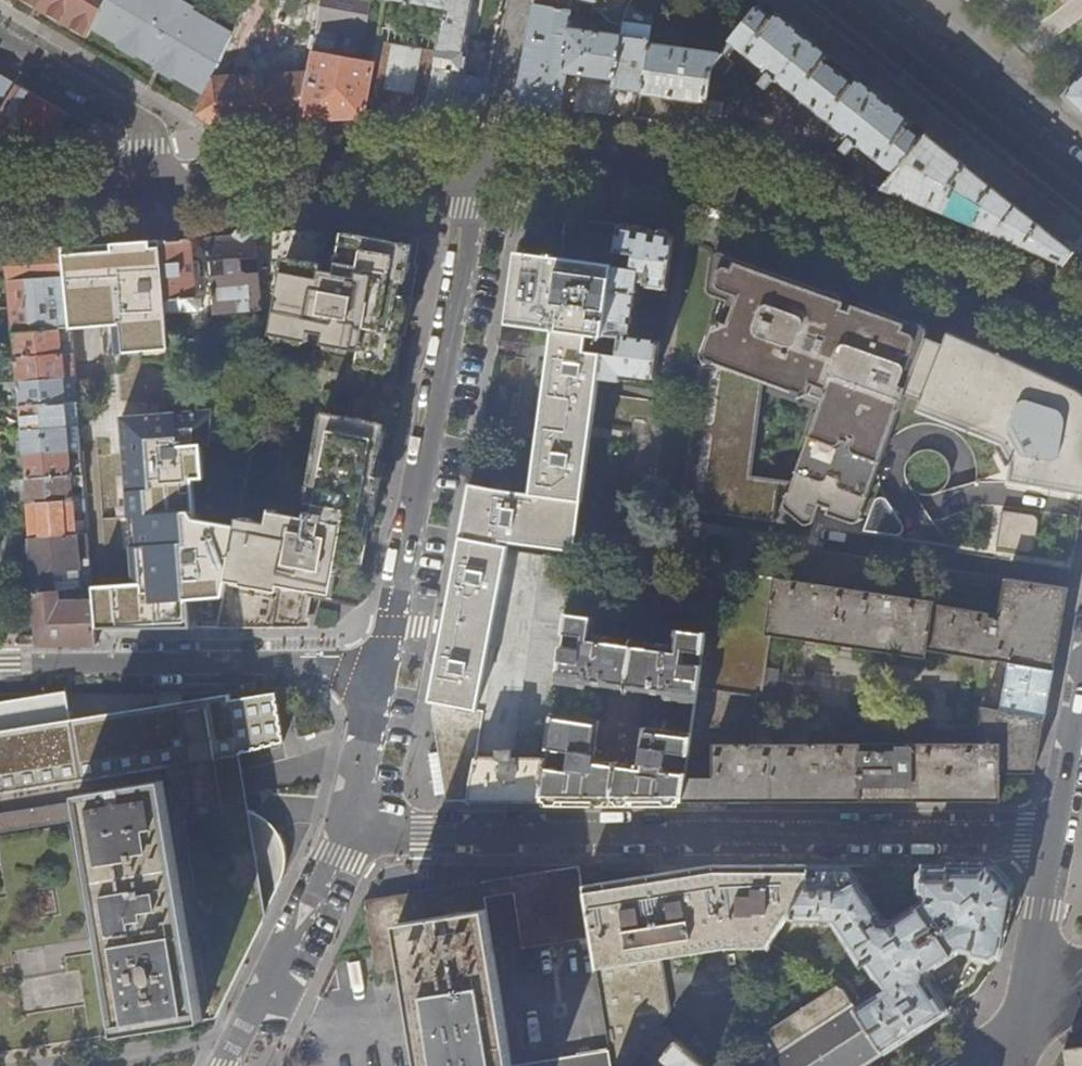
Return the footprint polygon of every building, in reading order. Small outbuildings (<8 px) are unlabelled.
[(172,0),(26,0),(56,17),(86,35),(90,26),(118,43),(115,48),(134,59),(137,54),(156,65),(153,70),(162,75),(171,81),(174,76),(206,94),(233,36),(172,0)] [(322,0),(250,0),(233,36),(206,94),(196,114),(220,128),(241,126),(300,122),(322,0)] [(370,0),(322,0),(300,122),(339,119),(365,117),(375,62),(333,55),(338,31),(364,35),(370,0)] [(446,0),(386,0),(375,62),(365,117),(402,114),(427,112),(446,0)] [(427,112),(452,111),(472,109),(485,98),(487,88),(488,78),(464,71),(468,49),(467,48),(465,47),(468,36),(464,32),(468,5),(469,0),(446,0),(427,112)] [(517,97),(527,109),(561,110),(567,77),(569,70),(613,78),(619,22),(620,16),(632,0),(535,0),(517,97)] [(804,35),(777,14),(773,19),(758,7),(720,55),(711,65),(723,75),(733,62),(727,57),(735,47),(762,68),(756,75),(762,80),(759,84),(766,89),(768,87),(775,92),(782,84),(843,134),(837,141),(843,145),(840,149),(848,155),(850,152),(857,158),(863,149),(889,170),(878,183),(886,186),(922,140),(908,128),(913,122),(883,98),(804,35)] [(647,44),(651,26),(619,22),(613,78),(612,85),(611,88),(629,90),(640,92),(647,44)] [(705,103),(711,65),(720,55),(647,44),(640,92),(640,93),(671,98),(705,103)] [(17,84),(0,74),(0,145),(4,145),(1,112),(17,84)] [(1065,96),(1081,111),(1081,76),(1065,96)] [(608,113),(611,88),(612,85),(579,81),(574,111),(608,113)] [(86,138),(88,126),(68,114),(17,84),(1,112),(4,145),(8,144),(63,140),(75,139),(86,138)] [(1074,252),(927,133),(922,140),(886,186),(883,190),(919,204),(953,217),(971,224),(994,234),(1064,265),(1074,252)] [(554,329),(587,334),(605,336),(615,267),(616,253),(620,225),(566,220),(561,258),(524,253),(515,323),(554,329)] [(667,288),(674,235),(653,231),(620,225),(616,253),(634,256),(632,269),(615,267),(605,336),(619,338),(617,355),(603,353),(600,377),(621,380),(621,374),(655,379),(659,342),(629,338),(634,292),(636,292),(637,281),(645,281),(645,284),(648,284),(652,286),(667,288)] [(403,294),(412,239),(382,233),(346,227),(257,234),(262,309),(264,333),(363,352),(360,364),(392,370),(403,313),(406,295),(403,294)] [(262,309),(257,234),(230,236),(207,238),(215,313),(262,309)] [(196,299),(190,239),(161,241),(165,300),(196,299)] [(96,247),(63,249),(70,330),(124,326),(126,356),(169,352),(165,300),(161,241),(96,247)] [(63,249),(35,251),(0,254),(0,283),(10,282),(14,334),(70,330),(63,249)] [(705,361),(707,362),(716,365),(716,368),(699,366),(680,509),(774,523),(778,494),(788,493),(786,500),(786,502),(787,503),(807,523),(810,524),(811,523),(814,521),(821,505),(829,508),(827,513),(853,522),(856,522),(858,521),(860,521),(862,519),(905,400),(904,399),(906,394),(921,399),(918,409),(1004,443),(1011,457),(1007,460),(1010,465),(1015,462),(1012,480),(1081,493),(1081,393),(1078,390),(1073,388),(1060,381),(997,354),(948,333),(947,334),(944,344),(927,338),(929,334),(930,333),(930,331),(929,330),(928,327),(926,325),(868,305),(865,304),(863,304),(861,304),(858,304),(858,305),(857,307),(855,313),(848,311),(840,308),(842,303),(843,300),(842,297),(840,295),(724,254),(721,254),(718,255),(716,257),(712,260),(709,287),(709,290),(712,293),(713,294),(729,300),(721,319),(718,320),(716,321),(714,322),(713,325),(703,353),(702,356),(703,359),(705,361)] [(587,334),(554,329),(551,351),(538,448),(532,494),(583,501),(600,377),(603,353),(584,351),(587,334)] [(72,353),(70,330),(14,334),(16,358),(72,353)] [(74,377),(72,353),(16,358),(18,382),(74,377)] [(76,401),(74,377),(18,382),(20,405),(76,401)] [(78,426),(76,401),(20,405),(22,430),(78,426)] [(358,565),(367,515),(373,516),(377,496),(380,478),(373,477),(383,424),(324,413),(303,519),(271,512),(268,523),(239,518),(237,528),(218,626),(304,626),(308,602),(310,590),(332,594),(338,562),(358,565)] [(145,585),(91,590),(94,627),(187,627),(218,626),(237,528),(196,521),(193,483),(204,482),(201,449),(212,449),(219,414),(131,420),(145,585)] [(80,450),(78,426),(22,430),(23,454),(80,450)] [(82,474),(80,450),(23,454),(25,478),(82,474)] [(73,499),(71,479),(82,478),(82,474),(25,478),(27,503),(73,499)] [(583,501),(532,494),(498,489),(471,485),(463,532),(503,538),(577,550),(583,501)] [(87,534),(84,498),(73,499),(27,503),(30,539),(51,537),(87,534)] [(903,528),(903,525),(887,502),(884,500),(882,500),(877,501),(875,502),(864,531),(893,535),(896,535),(898,534),(902,531),(903,528)] [(1035,549),(1038,522),(1037,519),(1035,517),(1033,517),(1001,513),(997,550),(1027,553),(1031,553),(1034,551),(1035,549)] [(503,538),(463,532),(453,580),(437,665),(430,701),(436,702),(484,711),(512,547),(509,545),(502,544),(503,538)] [(91,590),(87,534),(51,537),(55,593),(91,590)] [(51,537),(30,539),(34,595),(55,593),(51,537)] [(476,757),(547,756),(548,747),(553,713),(557,681),(567,612),(575,557),(575,556),(512,547),(484,711),(476,757)] [(1061,630),(1069,588),(1005,578),(998,621),(988,620),(989,614),(958,609),(933,605),(934,600),(739,572),(732,616),(711,612),(708,633),(697,701),(692,734),(689,753),(686,773),(681,800),(784,800),(1001,800),(1002,771),(1035,772),(1040,743),(1044,719),(1003,710),(982,706),(982,707),(982,741),(745,742),(753,697),(759,698),(770,635),(926,658),(927,650),(1012,663),(1053,670),(1061,630)] [(94,627),(91,590),(55,593),(34,595),(38,644),(64,644),(96,644),(94,627)] [(697,701),(708,633),(676,628),(673,646),(594,635),(597,617),(567,612),(557,681),(588,686),(588,682),(666,693),(666,697),(697,701)] [(1044,719),(1053,670),(1012,663),(1003,710),(1044,719)] [(188,763),(240,755),(239,749),(284,742),(275,693),(231,701),(230,694),(71,720),(66,694),(0,704),(0,794),(188,763)] [(484,711),(436,702),(435,709),(434,713),(446,793),(470,797),(476,757),(484,711)] [(681,800),(686,773),(664,770),(667,750),(689,753),(692,734),(645,727),(638,766),(594,760),(600,720),(553,713),(548,747),(571,751),(569,769),(545,766),(541,800),(574,800),(611,800),(681,800)] [(445,793),(438,752),(428,754),(435,794),(445,793)] [(243,776),(240,755),(188,763),(227,994),(287,875),(285,875),(287,866),(287,855),(285,844),(280,834),(277,830),(273,826),(264,819),(259,816),(249,813),(246,792),(243,776)] [(547,756),(476,757),(470,797),(469,800),(504,800),(541,800),(545,766),(547,756)] [(80,795),(117,1034),(204,1020),(165,781),(80,795)] [(590,935),(583,883),(579,861),(511,874),(524,948),(590,935)] [(661,956),(725,946),(726,948),(770,948),(770,941),(785,919),(784,918),(786,916),(809,886),(808,863),(616,862),(579,861),(583,883),(590,935),(609,1048),(611,1065),(625,1065),(636,1052),(644,1043),(656,1026),(655,1025),(669,1008),(661,956)] [(868,963),(877,977),(879,976),(887,989),(855,1009),(884,1052),(927,1025),(948,1010),(926,980),(929,970),(964,947),(973,949),(975,955),(992,958),(997,953),(1000,957),(1007,921),(1013,887),(995,865),(925,865),(925,867),(920,870),(920,891),(924,893),(924,899),(891,920),(882,918),(863,889),(847,864),(808,863),(809,886),(786,916),(825,915),(826,917),(833,917),(864,966),(868,963)] [(524,948),(511,874),(483,879),(494,955),(524,948)] [(494,955),(483,879),(365,900),(377,973),(406,967),(414,1016),(423,1065),(511,1065),(494,955)] [(855,1009),(842,987),(837,984),(753,1039),(771,1065),(863,1065),(884,1052),(855,1009)] [(656,1026),(644,1043),(666,1062),(662,1065),(708,1065),(656,1026)] [(1069,1048),(1072,1065),(1081,1065),(1081,1046),(1069,1048)] [(609,1048),(515,1065),(611,1065),(609,1048)] [(1069,1048),(1064,1048),(1062,1049),(1065,1065),(1072,1065),(1069,1048)] [(636,1052),(625,1065),(646,1065),(648,1063),(636,1052)]
